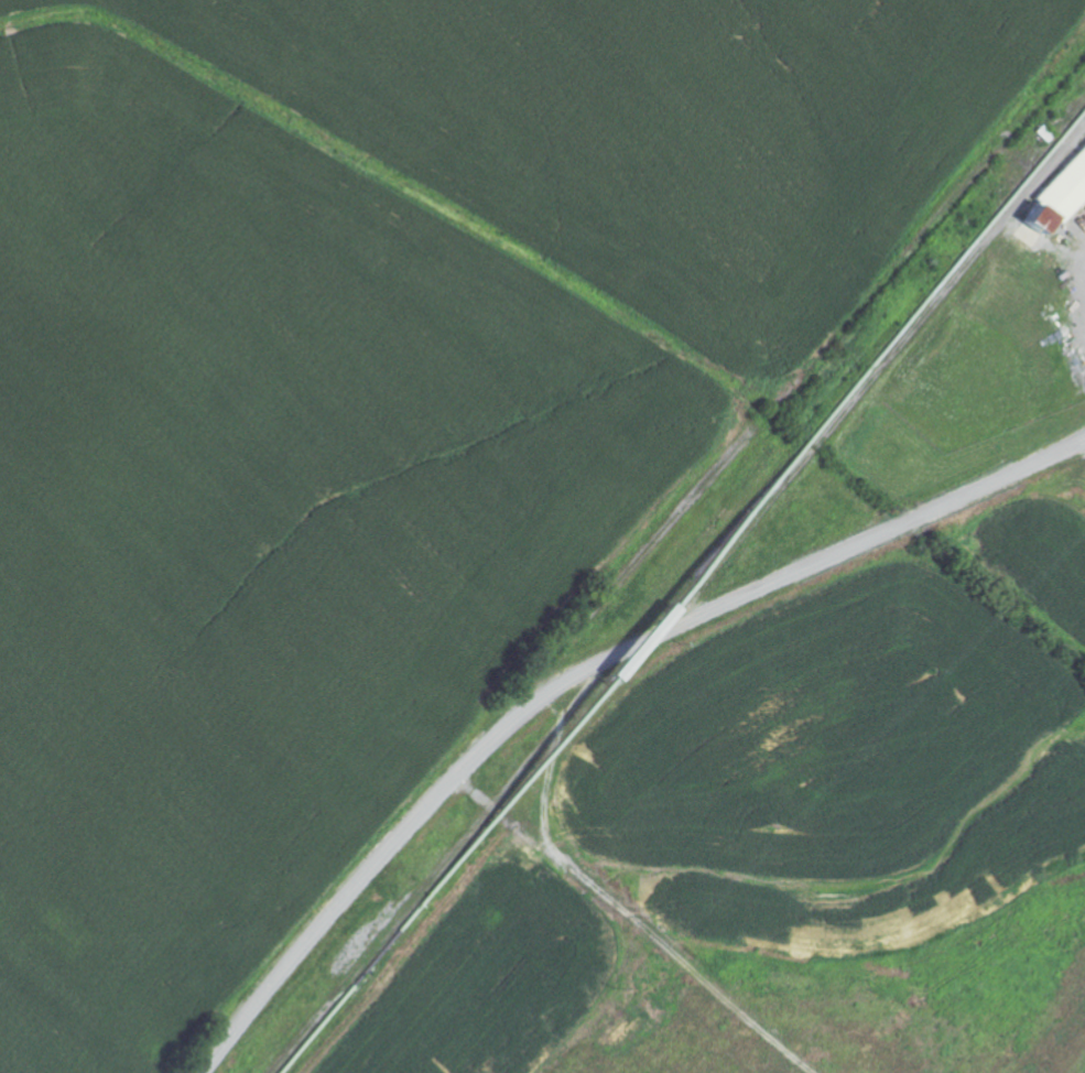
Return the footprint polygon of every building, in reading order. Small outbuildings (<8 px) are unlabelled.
[(1031,204),(1016,221),(1033,236),(1051,216),(1060,225),(1084,198),(1084,140),(1029,203),(1031,204)]
